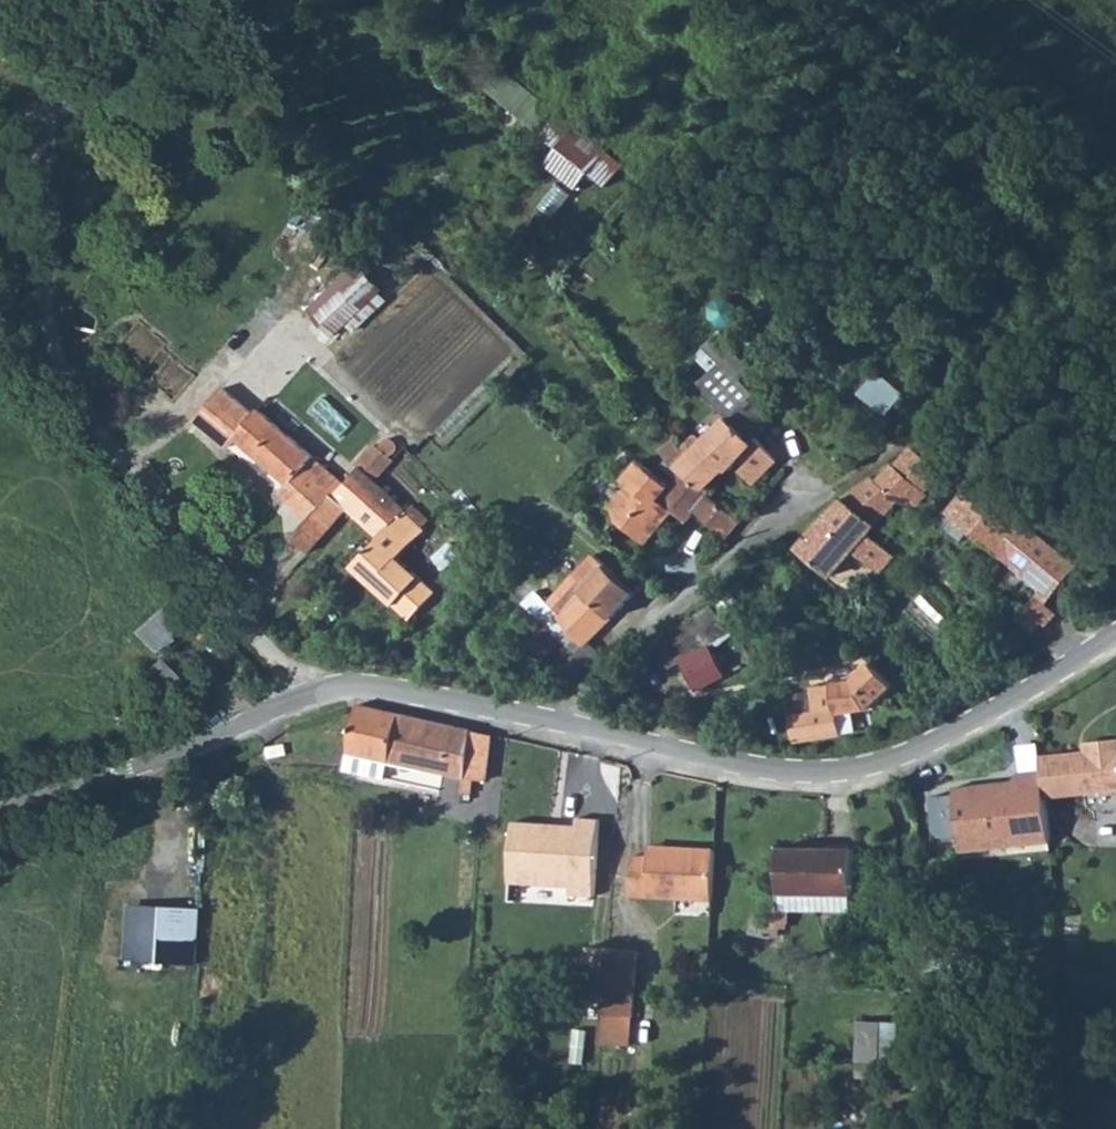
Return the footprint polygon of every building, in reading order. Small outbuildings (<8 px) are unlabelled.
[(505,65),(488,86),(542,127),(558,106),(505,65)] [(611,183),(626,160),(555,114),(544,133),(560,143),(547,163),(583,186),(592,171),(611,183)] [(357,328),(393,293),(359,257),(309,305),(337,334),(351,321),(357,328)] [(712,373),(702,383),(729,418),(752,395),(737,381),(750,368),(717,336),(704,346),(705,348),(696,356),(712,373)] [(890,410),(906,390),(880,369),(864,389),(890,410)] [(280,492),(309,519),(334,495),(345,484),(259,409),(255,414),(224,388),(196,420),(229,447),(237,438),(289,482),(280,492)] [(752,395),(729,418),(753,442),(757,438),(767,429),(763,425),(772,416),(752,395)] [(729,418),(705,442),(682,470),(710,493),(711,491),(706,487),(727,468),(730,470),(740,458),(747,466),(742,471),(754,485),(777,460),(757,438),(753,442),(729,418)] [(357,466),(359,468),(375,481),(394,460),(390,456),(393,455),(396,453),(397,450),(398,447),(397,444),(395,442),(393,440),(389,439),(386,439),(384,440),(382,444),(381,448),(377,444),(357,466)] [(911,449),(896,466),(925,491),(940,474),(911,449)] [(710,493),(682,470),(670,486),(640,461),(624,480),(630,485),(613,505),(619,521),(627,521),(634,527),(631,531),(647,544),(674,512),(687,522),(695,511),(727,538),(742,521),(709,494),(710,493)] [(848,498),(823,522),(853,548),(879,570),(894,555),(868,532),(897,500),(909,503),(914,498),(918,503),(927,493),(925,491),(896,466),(895,465),(878,482),(874,478),(848,498)] [(345,484),(334,495),(348,508),(380,538),(353,566),(412,619),(436,592),(399,559),(426,530),(407,512),(408,511),(375,481),(359,468),(345,484)] [(1077,564),(976,479),(948,511),(1015,568),(1022,567),(1031,575),(1032,581),(1050,596),(1077,564)] [(309,519),(292,537),(309,552),(348,508),(334,495),(309,519)] [(823,522),(800,549),(831,575),(853,548),(823,522)] [(545,621),(526,641),(543,659),(562,639),(569,644),(568,645),(577,652),(572,658),(583,669),(600,651),(589,642),(637,592),(594,555),(577,574),(575,573),(549,602),(561,613),(551,627),(545,621)] [(197,606),(181,586),(133,631),(150,650),(197,606)] [(713,606),(655,643),(671,668),(682,661),(697,690),(727,675),(712,648),(734,634),(713,606)] [(158,700),(179,680),(156,655),(134,676),(158,700)] [(895,686),(873,662),(855,679),(812,685),(812,691),(796,695),(799,714),(792,715),(796,742),(843,734),(839,714),(869,709),(895,686)] [(473,730),(360,705),(345,770),(386,779),(389,762),(465,778),(473,779),(486,780),(489,759),(467,756),(473,730)] [(492,735),(473,730),(467,756),(489,759),(492,735)] [(1042,757),(1043,770),(1045,797),(1115,790),(1115,739),(1099,741),(1100,751),(1042,757)] [(974,792),(956,794),(962,845),(988,842),(988,849),(1018,846),(1017,839),(1050,835),(1045,797),(1043,770),(1020,773),(1007,789),(991,790),(984,784),(980,785),(974,792)] [(465,778),(463,792),(472,793),(473,779),(465,778)] [(515,822),(514,882),(571,886),(571,894),(595,896),(601,819),(578,818),(578,826),(515,822)] [(781,894),(782,894),(853,894),(854,895),(854,849),(828,849),(828,852),(805,852),(805,848),(781,848),(781,894)] [(692,854),(650,851),(650,857),(633,856),(631,894),(713,899),(715,850),(692,849),(692,854)] [(853,894),(782,894),(781,910),(853,911),(853,894)] [(196,965),(200,908),(146,906),(142,961),(196,965)] [(608,948),(603,1016),(633,1018),(638,950),(608,948)] [(603,1016),(601,1044),(631,1045),(633,1018),(603,1016)] [(858,1061),(896,1064),(899,1022),(860,1021),(858,1061)]
